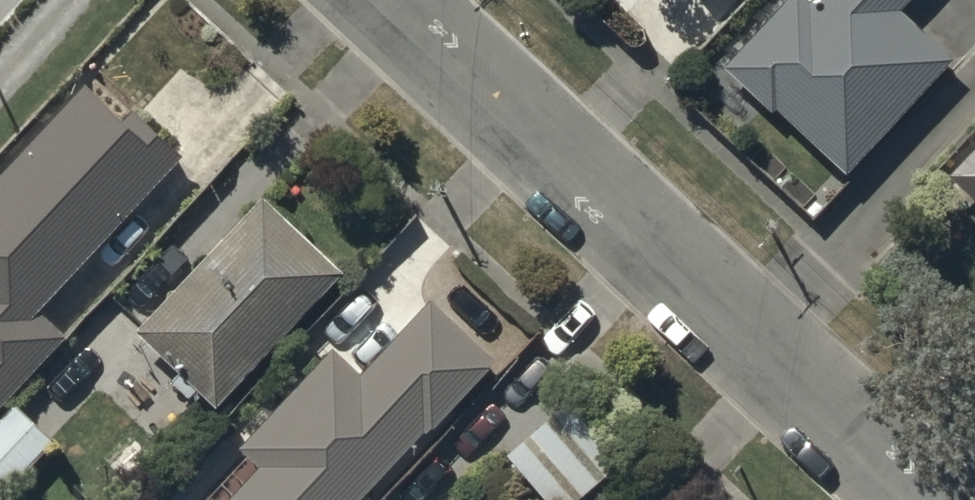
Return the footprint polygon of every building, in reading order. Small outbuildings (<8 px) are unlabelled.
[(813,6),(807,0),(792,0),(724,73),(774,119),(778,114),(848,179),(954,66),(901,17),(917,0),(819,0),(813,6)] [(69,342),(41,315),(185,163),(134,115),(126,122),(88,88),(0,184),(0,419),(69,342)] [(952,182),(974,204),(974,157),(952,182)] [(218,413),(342,279),(263,206),(138,341),(180,380),(173,388),(191,405),(199,396),(218,413)] [(238,499),(366,499),(494,366),(433,307),(362,380),(336,356),(242,454),(263,474),(238,499)] [(507,461),(540,499),(588,499),(622,471),(568,408),(507,461)] [(56,448),(16,410),(0,426),(0,499),(7,499),(56,448)]
